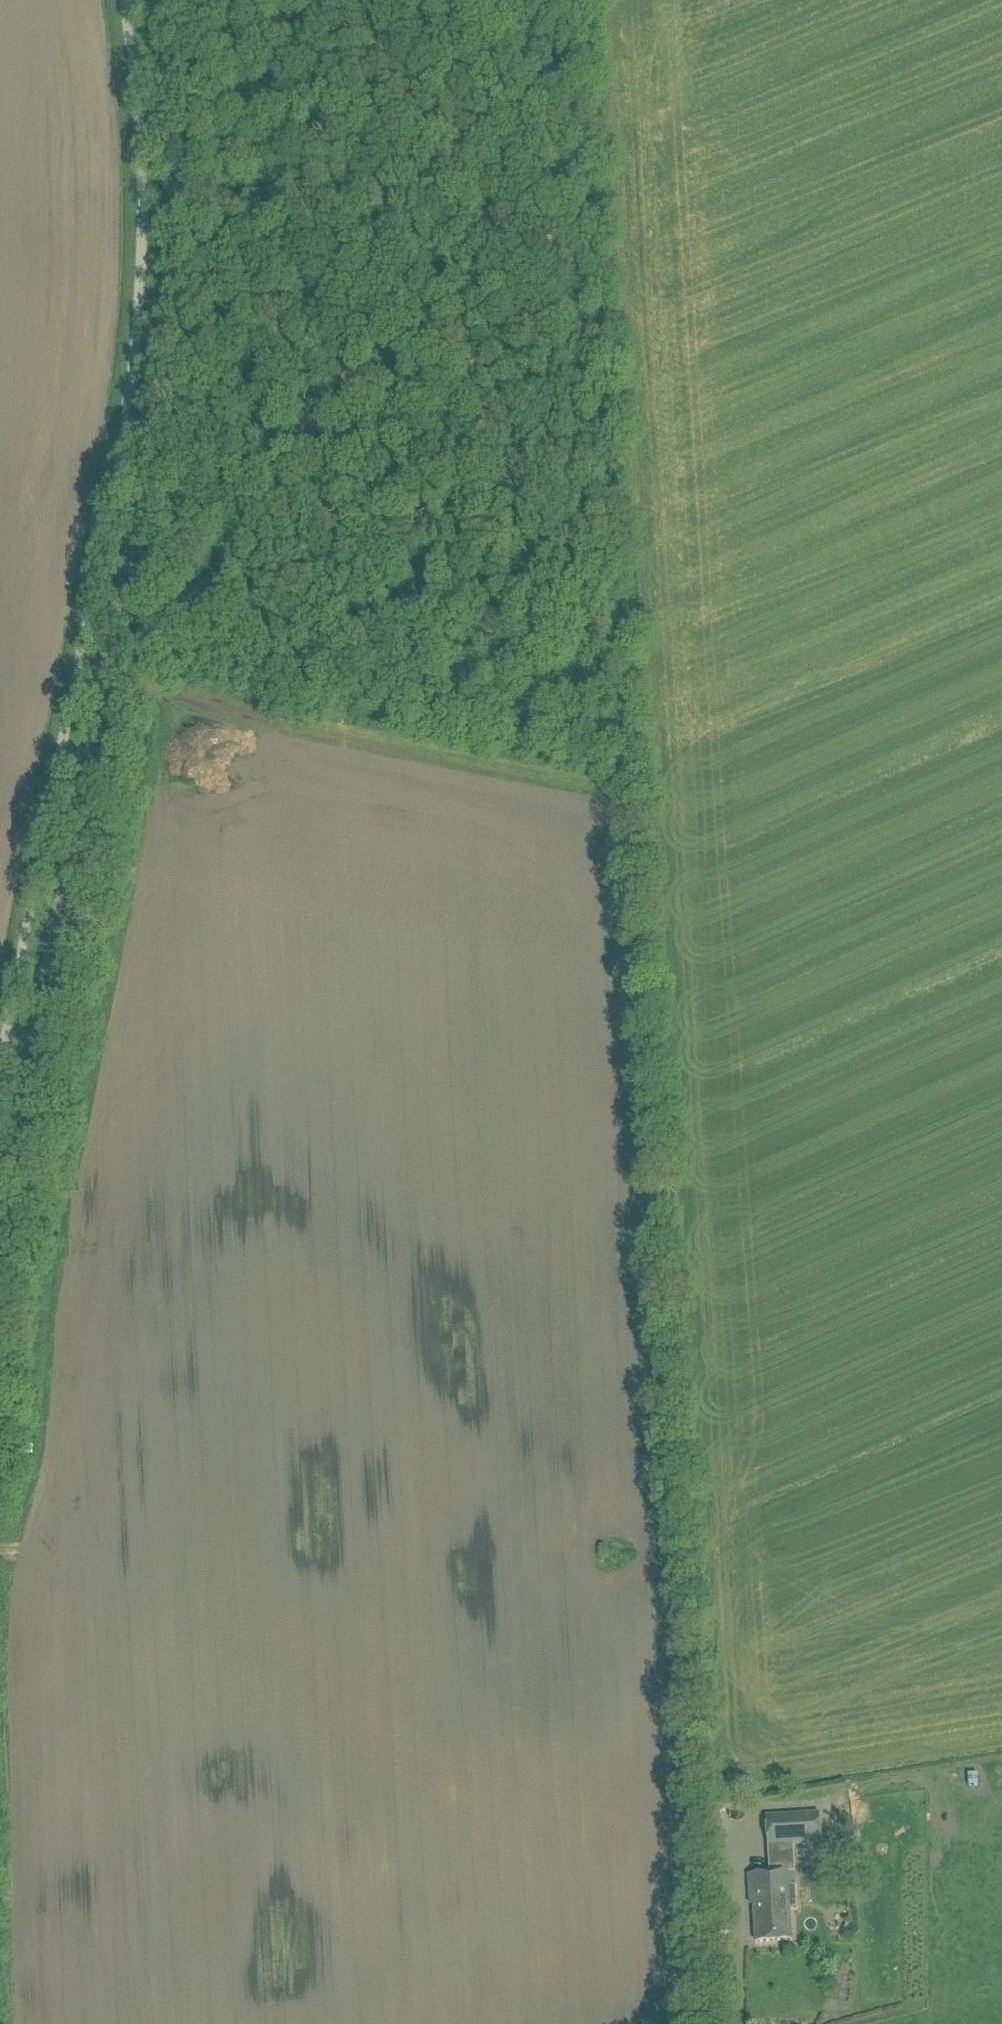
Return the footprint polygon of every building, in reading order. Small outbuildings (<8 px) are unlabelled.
[(766,1818),(768,1848),(821,1845),(819,1814),(766,1818)] [(794,1874),(750,1877),(752,1907),(754,1906),(757,1944),(793,1942),(791,1910),(796,1910),(794,1874)]
